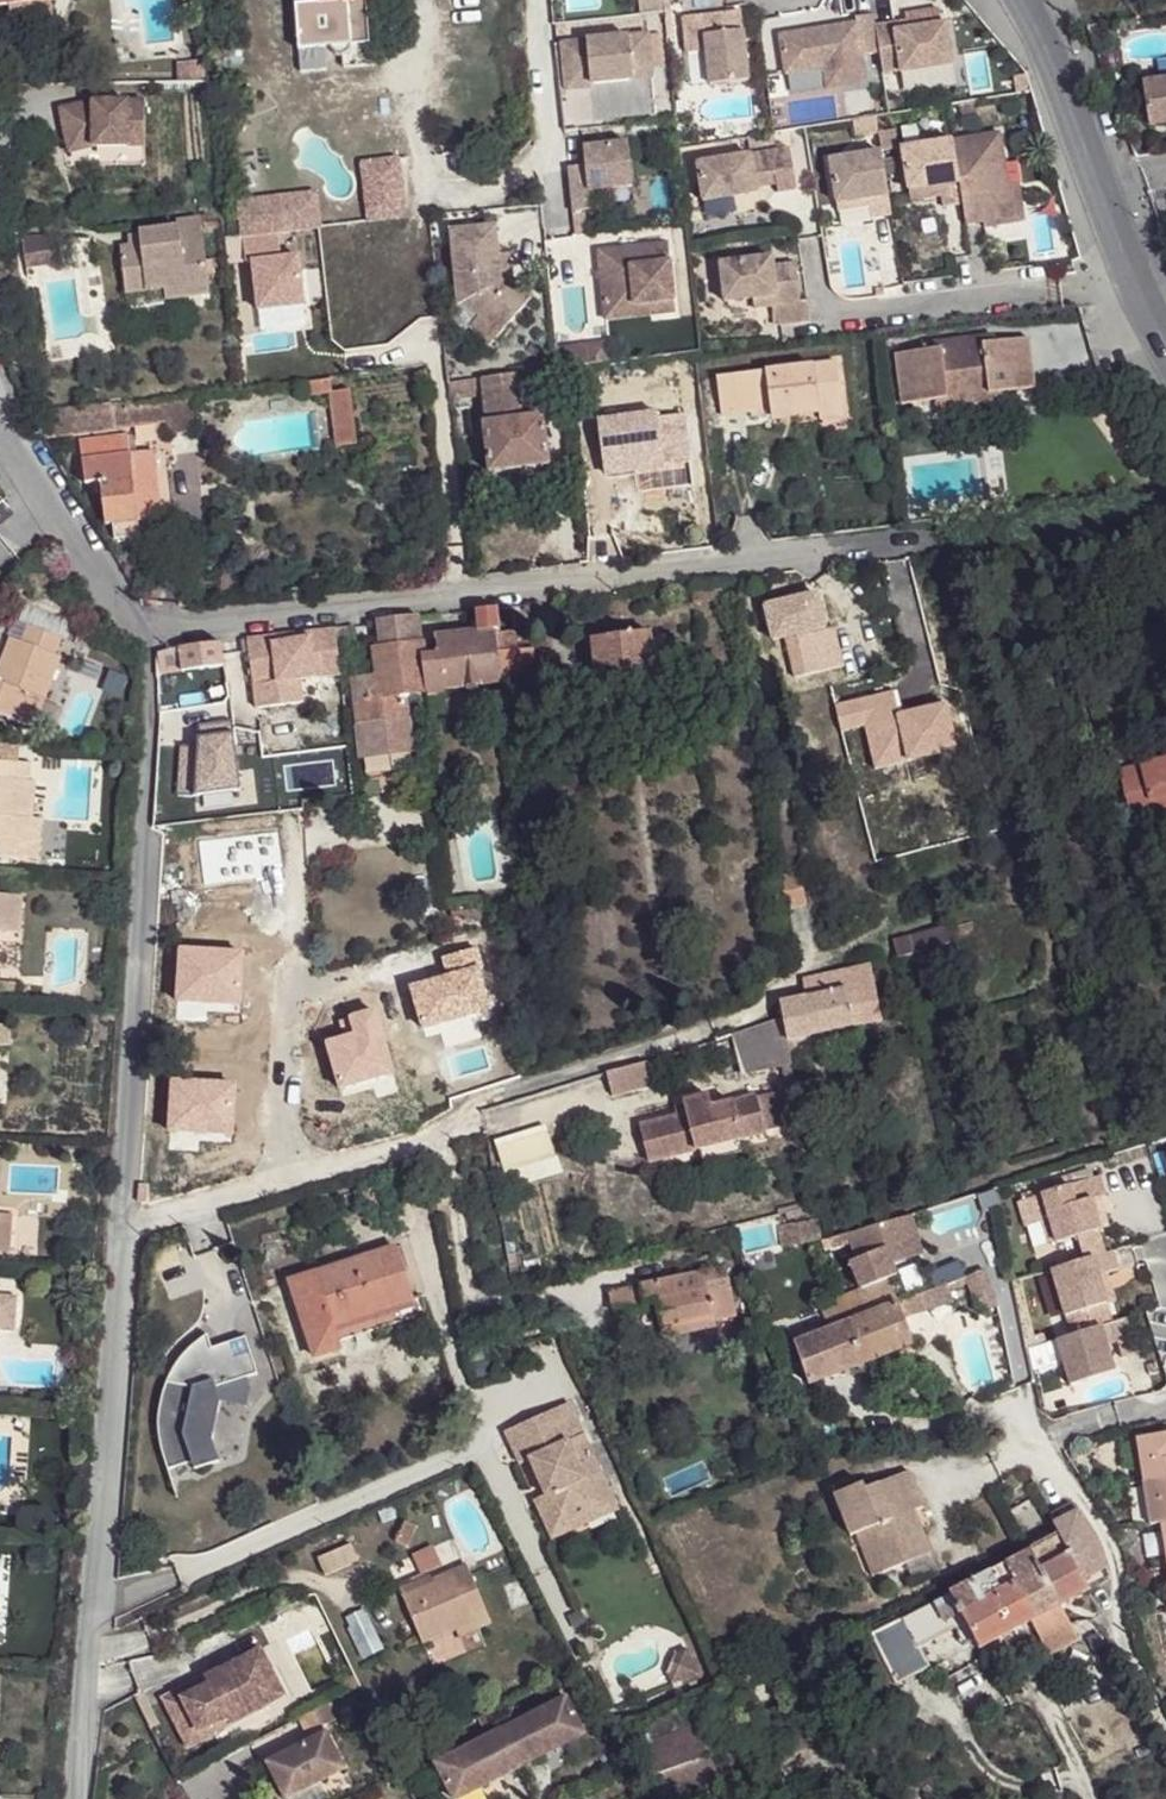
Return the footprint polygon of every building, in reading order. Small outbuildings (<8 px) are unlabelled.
[(321,44),(355,41),(354,30),(368,28),(366,0),(318,0),(318,2),(321,44)] [(30,2),(7,4),(8,16),(31,14),(30,2)] [(321,44),(318,2),(293,5),(301,75),(327,72),(325,50),(322,50),(321,44)] [(748,85),(742,17),(683,23),(687,59),(705,57),(708,88),(748,85)] [(878,58),(873,30),(872,19),(851,22),(852,28),(776,39),(784,79),(822,72),(824,93),(862,88),(858,60),(878,58)] [(355,41),(376,39),(375,27),(368,28),(354,30),(355,41)] [(878,58),(881,77),(901,74),(902,78),(954,70),(948,29),(893,37),(892,27),(873,30),(878,58)] [(652,38),(565,45),(569,92),(595,90),(595,87),(637,83),(636,73),(655,72),(652,38)] [(378,61),(376,39),(355,41),(355,43),(354,47),(351,51),(347,53),(345,53),(343,53),(343,63),(378,61)] [(355,41),(321,44),(322,50),(325,50),(336,48),(338,52),(340,53),(343,53),(345,53),(347,53),(351,51),(354,47),(355,43),(355,41)] [(1134,79),(1141,125),(1165,122),(1165,75),(1134,79)] [(90,103),(58,109),(66,153),(91,149),(143,148),(142,103),(100,103),(100,112),(90,112),(90,103)] [(100,103),(90,103),(90,112),(100,112),(100,103)] [(874,120),(852,124),(855,140),(877,136),(874,120)] [(772,136),(746,140),(748,152),(774,148),(772,136)] [(999,137),(951,144),(961,208),(964,228),(982,226),(983,231),(1022,225),(1017,189),(1007,190),(999,137)] [(951,144),(901,151),(907,194),(938,190),(939,199),(941,210),(961,208),(951,144)] [(631,146),(587,150),(588,168),(570,170),(575,214),(585,214),(593,213),(591,195),(635,191),(631,146)] [(788,152),(695,166),(701,204),(755,196),(752,182),(773,178),(776,196),(794,193),(788,152)] [(879,156),(828,163),(834,206),(866,202),(867,211),(869,222),(888,219),(879,156)] [(397,161),(362,166),(369,221),(405,217),(397,161)] [(938,190),(907,194),(908,204),(939,199),(938,190)] [(315,193),(258,200),(262,235),(319,228),(315,193)] [(258,200),(237,203),(241,238),(262,235),(258,200)] [(866,202),(834,206),(835,216),(867,211),(866,202)] [(585,214),(575,214),(576,237),(587,236),(585,214)] [(138,241),(140,252),(127,253),(119,254),(123,298),(162,295),(163,306),(207,302),(200,227),(176,229),(176,235),(138,238),(138,241)] [(498,231),(455,235),(459,279),(465,279),(467,306),(481,320),(502,338),(534,303),(513,284),(502,273),(501,260),(498,231)] [(22,266),(59,263),(57,234),(20,236),(22,266)] [(127,242),(127,253),(140,252),(138,241),(127,242)] [(668,247),(599,253),(604,310),(654,306),(655,318),(675,316),(668,247)] [(511,259),(501,260),(502,273),(513,284),(511,259)] [(771,259),(719,263),(723,302),(751,300),(752,310),(770,309),(771,327),(809,325),(806,304),(798,305),(796,279),(786,280),(785,267),(772,268),(771,259)] [(795,266),(785,267),(786,280),(796,279),(795,266)] [(654,306),(604,310),(605,322),(655,318),(654,306)] [(481,320),(473,329),(494,347),(502,338),(481,320)] [(611,344),(586,347),(588,368),(613,365),(611,344)] [(586,347),(559,350),(562,371),(582,369),(588,368),(586,347)] [(1021,350),(893,365),(899,411),(1026,396),(1021,350)] [(448,384),(449,399),(482,396),(485,426),(482,426),(487,475),(546,467),(542,420),(521,420),(517,392),(558,388),(558,371),(448,384)] [(814,416),(836,413),(830,371),(712,385),(717,424),(765,418),(766,423),(814,416)] [(327,401),(328,397),(325,387),(304,391),(305,403),(327,401)] [(347,397),(328,397),(327,401),(329,415),(348,413),(347,397)] [(353,451),(348,413),(329,415),(333,454),(353,451)] [(837,425),(836,413),(814,416),(815,427),(837,425)] [(70,464),(78,464),(84,462),(82,449),(96,447),(95,440),(67,443),(70,464)] [(98,461),(121,458),(118,444),(96,447),(82,449),(84,462),(98,461)] [(108,528),(134,524),(129,480),(124,480),(121,462),(121,458),(98,461),(84,462),(78,464),(85,498),(97,498),(103,528),(108,528)] [(129,480),(134,524),(148,521),(141,459),(121,462),(124,480),(129,480)] [(136,542),(134,524),(108,528),(111,544),(136,542)] [(497,638),(495,612),(472,614),(474,636),(432,642),(433,663),(421,665),(423,695),(502,686),(497,638)] [(395,700),(423,695),(421,665),(416,622),(375,627),(379,653),(370,654),(375,681),(377,702),(395,700)] [(21,630),(15,647),(47,659),(54,641),(21,630)] [(842,671),(833,630),(785,641),(794,681),(842,671)] [(314,656),(316,670),(334,666),(329,632),(311,635),(314,656)] [(291,637),(294,659),(314,656),(311,635),(291,637)] [(656,689),(652,662),(650,642),(649,635),(594,642),(600,696),(656,689)] [(512,636),(497,638),(502,686),(522,683),(520,656),(514,657),(512,636)] [(253,713),(288,708),(285,684),(297,682),(297,673),(294,659),(291,637),(243,643),(253,713)] [(650,642),(652,662),(666,660),(665,642),(650,642)] [(15,647),(3,643),(0,650),(0,719),(28,729),(54,661),(47,659),(15,647)] [(155,658),(156,677),(221,669),(219,646),(170,652),(170,649),(163,650),(159,653),(155,658)] [(396,704),(395,700),(377,702),(375,681),(351,685),(351,696),(347,696),(351,731),(400,727),(399,703),(396,704)] [(288,708),(301,707),(297,682),(285,684),(288,708)] [(198,796),(241,788),(231,724),(201,727),(202,740),(199,786),(198,796)] [(402,760),(400,727),(351,731),(356,765),(402,760)] [(25,820),(28,783),(22,783),(24,766),(0,764),(0,860),(22,861),(25,820)] [(1116,778),(1128,830),(1165,821),(1165,766),(1116,778)] [(36,821),(25,820),(22,861),(32,862),(36,821)] [(273,830),(199,839),(205,888),(279,880),(273,830)] [(802,913),(796,883),(779,886),(784,916),(802,913)] [(15,899),(0,898),(0,933),(13,934),(15,899)] [(942,932),(889,942),(893,958),(944,949),(942,932)] [(245,951),(178,946),(174,999),(241,1004),(245,951)] [(476,948),(441,957),(446,973),(408,985),(422,1028),(494,1009),(476,948)] [(783,1008),(784,1020),(790,1045),(886,1021),(875,965),(806,981),(809,999),(783,1008)] [(0,986),(0,995),(10,996),(11,987),(0,986)] [(380,1006),(349,1014),(354,1030),(325,1040),(338,1088),(395,1070),(380,1006)] [(784,1020),(732,1038),(745,1074),(792,1059),(790,1045),(784,1020)] [(611,1105),(654,1092),(646,1067),(603,1080),(611,1105)] [(237,1083),(169,1082),(168,1134),(236,1134),(237,1083)] [(774,1093),(757,1099),(768,1134),(785,1129),(774,1093)] [(687,1119),(698,1154),(745,1141),(734,1105),(713,1112),(709,1099),(684,1107),(685,1111),(687,1119)] [(757,1099),(734,1105),(745,1141),(768,1134),(757,1099)] [(685,1111),(677,1113),(680,1121),(687,1119),(685,1111)] [(680,1121),(641,1133),(651,1168),(698,1154),(687,1119),(680,1121)] [(538,1140),(489,1155),(494,1183),(511,1177),(516,1192),(550,1182),(538,1140)] [(59,1144),(47,1143),(46,1154),(58,1155),(59,1144)] [(1093,1181),(1034,1201),(1042,1227),(1048,1248),(1095,1234),(1087,1205),(1099,1202),(1093,1181)] [(1034,1201),(1015,1207),(1023,1233),(1042,1227),(1034,1201)] [(890,1229),(826,1247),(822,1247),(825,1257),(853,1248),(859,1266),(852,1268),(862,1296),(890,1286),(897,1283),(890,1265),(920,1253),(908,1224),(890,1229)] [(820,1246),(817,1226),(779,1234),(781,1253),(820,1246)] [(336,1331),(413,1306),(397,1253),(292,1286),(315,1362),(342,1354),(341,1346),(336,1331)] [(1122,1273),(1116,1254),(1053,1273),(1067,1320),(1113,1307),(1104,1279),(1114,1276),(1122,1273)] [(1000,1304),(987,1272),(966,1281),(970,1290),(980,1312),(983,1311),(1000,1304)] [(726,1274),(605,1296),(614,1316),(655,1307),(659,1333),(713,1324),(735,1321),(726,1274)] [(1122,1304),(1114,1276),(1104,1279),(1113,1307),(1122,1304)] [(966,1281),(945,1289),(949,1298),(970,1290),(966,1281)] [(807,1391),(865,1367),(847,1329),(898,1308),(890,1286),(862,1296),(823,1310),(830,1333),(791,1348),(807,1391)] [(941,1291),(919,1300),(924,1313),(947,1304),(941,1291)] [(919,1300),(898,1308),(903,1321),(924,1313),(919,1300)] [(421,1304),(413,1306),(336,1331),(341,1346),(426,1319),(421,1304)] [(1004,1312),(1000,1304),(983,1311),(986,1318),(1004,1312)] [(1113,1307),(1067,1320),(1071,1336),(1117,1322),(1113,1307)] [(847,1329),(865,1367),(913,1348),(903,1321),(898,1308),(847,1329)] [(1071,1336),(1058,1341),(1073,1387),(1118,1373),(1111,1349),(1109,1342),(1122,1337),(1124,1345),(1129,1360),(1145,1355),(1134,1317),(1117,1322),(1071,1336)] [(713,1324),(659,1333),(661,1344),(714,1336),(713,1324)] [(1111,1349),(1124,1345),(1122,1338),(1109,1342),(1111,1349)] [(166,1471),(169,1478),(193,1471),(196,1478),(221,1471),(214,1449),(222,1410),(218,1396),(249,1386),(260,1383),(248,1345),(213,1356),(209,1342),(196,1349),(189,1354),(182,1361),(176,1385),(167,1383),(163,1392),(160,1403),(159,1414),(159,1426),(159,1437),(161,1447),(163,1459),(166,1471)] [(167,1383),(176,1385),(182,1361),(177,1366),(171,1375),(167,1383)] [(249,1386),(218,1396),(222,1410),(249,1415),(252,1397),(249,1386)] [(556,1450),(589,1435),(577,1408),(544,1421),(556,1450)] [(609,1482),(589,1435),(556,1450),(544,1421),(512,1436),(525,1465),(535,1460),(552,1501),(549,1503),(561,1532),(596,1517),(593,1511),(607,1504),(599,1486),(609,1482)] [(1147,1487),(1165,1484),(1165,1437),(1140,1442),(1147,1487)] [(622,1512),(609,1482),(599,1486),(607,1504),(593,1511),(596,1517),(561,1532),(549,1503),(542,1506),(557,1541),(622,1512)] [(904,1523),(911,1520),(916,1518),(900,1483),(881,1492),(857,1504),(855,1498),(825,1512),(844,1553),(849,1551),(861,1547),(877,1586),(925,1565),(912,1539),(904,1523)] [(1147,1487),(1154,1529),(1164,1527),(1165,1527),(1165,1484),(1147,1487)] [(1070,1543),(1033,1561),(1061,1611),(1109,1586),(1097,1564),(1087,1569),(1085,1563),(1098,1555),(1072,1518),(1061,1524),(1070,1543)] [(918,1536),(911,1520),(904,1523),(912,1539),(918,1536)] [(360,1561),(353,1543),(319,1557),(326,1575),(360,1561)] [(861,1547),(849,1551),(868,1591),(877,1586),(861,1547)] [(1033,1561),(1030,1557),(950,1601),(965,1629),(970,1640),(978,1655),(1030,1626),(1047,1659),(1079,1646),(1070,1630),(1061,1611),(1033,1561)] [(467,1567),(454,1573),(469,1609),(483,1603),(467,1567)] [(469,1609),(454,1573),(402,1597),(424,1642),(456,1628),(460,1638),(492,1624),(483,1603),(469,1609)] [(965,1629),(950,1601),(901,1625),(916,1653),(945,1640),(965,1629)] [(916,1653),(901,1625),(867,1644),(894,1694),(927,1675),(916,1653)] [(951,1650),(970,1640),(965,1629),(945,1640),(951,1650)] [(691,1652),(680,1657),(672,1676),(676,1687),(685,1684),(688,1690),(704,1682),(691,1652)] [(267,1658),(253,1664),(263,1682),(275,1675),(267,1658)] [(168,1707),(192,1756),(291,1707),(275,1675),(263,1682),(253,1664),(211,1685),(213,1689),(198,1696),(196,1692),(168,1707)] [(211,1685),(196,1692),(198,1696),(213,1689),(211,1685)] [(565,1702),(503,1733),(521,1770),(583,1739),(565,1702)] [(303,1728),(309,1740),(264,1763),(283,1798),(300,1798),(346,1776),(324,1733),(340,1725),(334,1712),(303,1728)] [(636,1732),(643,1754),(703,1735),(697,1713),(636,1732)] [(437,1766),(453,1798),(465,1798),(521,1770),(503,1733),(437,1766)] [(643,1754),(651,1784),(667,1779),(673,1798),(740,1798),(733,1779),(719,1784),(703,1735),(643,1754)]
